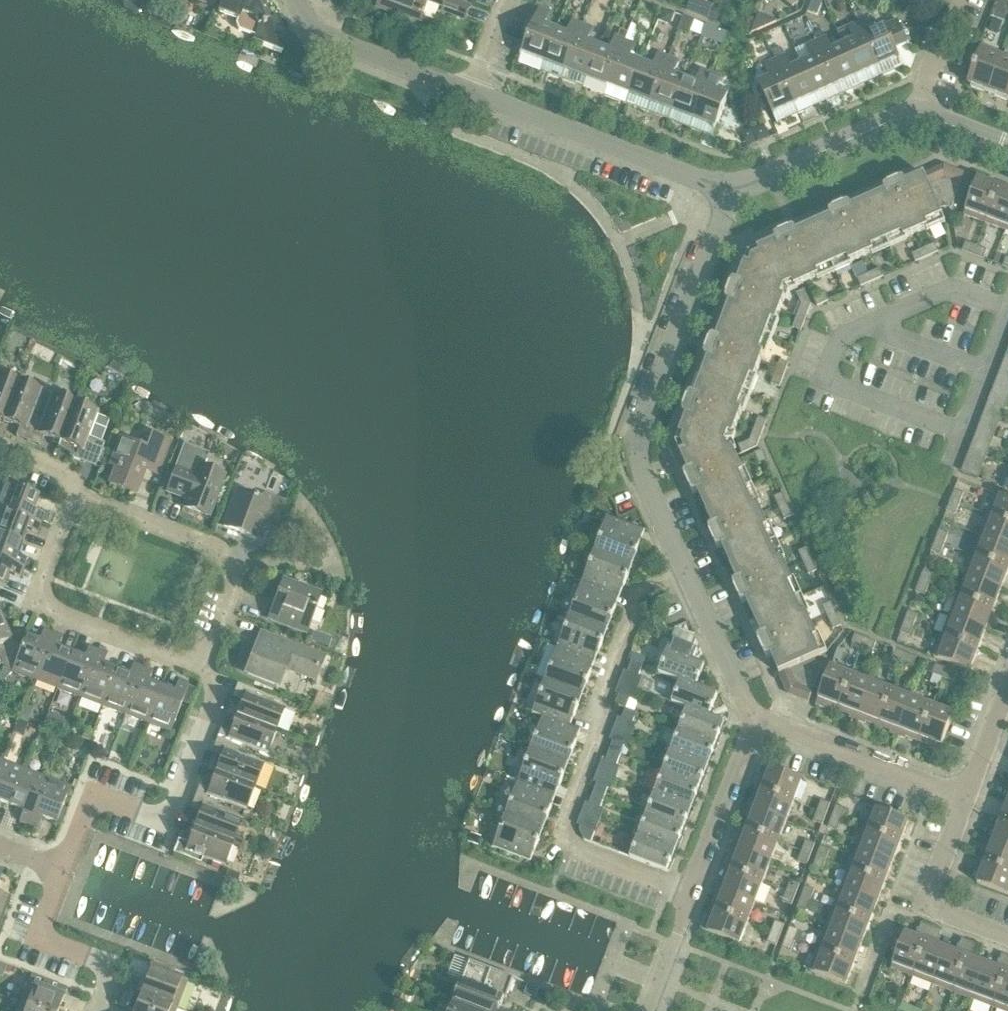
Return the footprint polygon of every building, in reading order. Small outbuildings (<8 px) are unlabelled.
[(263,0),(222,0),(217,12),(237,20),(235,25),(238,31),(253,37),(252,41),(282,52),(287,40),(276,16),(271,19),(263,0)] [(429,2),(444,8),(443,11),(465,20),(470,7),(453,0),(380,0),(377,8),(393,13),(394,11),(422,22),(429,2)] [(541,70),(557,30),(546,26),(551,13),(539,8),(518,63),(534,68),(534,67),(541,70)] [(903,65),(896,49),(908,43),(898,21),(874,31),(868,18),(858,23),(881,76),(895,70),(895,69),(903,65)] [(562,79),(583,25),(572,21),(567,34),(557,30),(541,70),(548,73),(548,74),(562,79)] [(881,76),(858,23),(847,28),(853,40),(843,45),(860,84),(867,81),(868,82),(881,76)] [(584,86),(599,46),(588,42),(593,29),(583,25),(562,79),(576,85),(577,83),(584,86)] [(605,95),(625,41),(615,37),(610,50),(599,46),(584,86),(591,89),(590,90),(605,95)] [(860,84),(843,45),(832,50),(827,37),(816,42),(840,95),(853,89),(852,88),(860,84)] [(627,103),(642,63),(631,58),(636,45),(625,41),(605,95),(619,101),(620,100),(627,103)] [(840,95),(816,42),(806,46),(812,59),(801,64),(819,103),(825,100),(826,101),(840,95)] [(990,92),(1003,57),(981,49),(968,84),(990,92)] [(648,112),(669,58),(658,54),(653,67),(642,63),(627,103),(634,105),(634,106),(648,112)] [(819,103),(801,64),(791,68),(785,55),(775,60),(798,113),(812,107),(812,106),(819,103)] [(1003,57),(990,92),(1007,99),(1007,59),(1003,57)] [(670,119),(685,79),(674,75),(679,62),(669,58),(648,112),(662,117),(663,116),(670,119)] [(798,113),(775,60),(764,65),(770,78),(758,83),(776,122),(784,119),(784,120),(798,113)] [(690,128),(711,74),(701,70),(696,83),(685,79),(670,119),(677,122),(676,123),(690,128)] [(713,135),(728,95),(717,91),(722,78),(711,74),(690,128),(705,134),(705,132),(713,135)] [(725,442),(729,434),(733,435),(742,411),(738,409),(750,377),(755,378),(763,356),(764,354),(760,352),(772,321),(776,322),(785,300),(785,298),(781,296),(784,288),(793,284),(795,288),(819,277),(817,273),(848,259),(849,263),(873,253),(872,249),(902,235),(904,239),(928,228),(926,224),(943,217),(940,210),(945,207),(951,210),(964,174),(944,166),(905,183),(908,190),(904,191),(904,190),(892,195),(892,197),(889,198),(886,192),(851,208),(853,214),(850,216),(849,214),(837,220),(838,221),(834,223),(831,217),(796,232),(799,238),(795,240),(792,235),(777,242),(776,241),(748,254),(737,282),(744,285),(742,289),(741,288),(736,300),(738,301),(736,305),(730,302),(716,338),(723,341),(721,345),(720,344),(715,356),(716,357),(715,361),(708,358),(694,395),(701,398),(699,402),(698,401),(693,413),(695,414),(693,418),(687,415),(676,444),(688,472),(689,471),(696,487),(702,485),(703,488),(697,491),(713,526),(719,524),(721,527),(719,528),(725,540),(726,539),(728,543),(721,546),(737,581),(743,578),(745,582),(744,583),(749,595),(751,594),(752,598),(746,601),(762,636),(768,633),(770,637),(768,637),(774,650),(775,649),(777,653),(770,655),(788,694),(808,702),(822,666),(816,664),(814,658),(821,655),(813,639),(817,637),(807,613),(803,615),(789,584),(793,583),(782,558),(778,560),(764,530),(768,528),(758,504),(754,505),(740,475),(744,473),(733,449),(729,451),(725,442)] [(985,223),(999,187),(977,179),(964,215),(985,223)] [(890,190),(902,185),(899,180),(888,185),(890,190)] [(1007,223),(1007,190),(999,187),(985,223),(1005,231),(1007,223)] [(847,209),(845,204),(833,209),(835,214),(847,209)] [(973,255),(976,246),(966,242),(962,251),(973,255)] [(938,252),(935,244),(923,249),(927,257),(938,252)] [(983,259),(987,250),(976,246),(973,255),(983,259)] [(927,257),(923,249),(912,254),(916,263),(927,257)] [(884,277),(880,269),(869,274),(872,282),(884,277)] [(872,282),(869,274),(857,279),(861,287),(872,282)] [(731,298),(736,286),(731,284),(726,296),(731,298)] [(811,305),(804,290),(796,294),(801,305),(811,305)] [(829,301),(825,293),(814,298),(817,307),(829,301)] [(805,319),(809,310),(811,305),(801,305),(797,316),(805,319)] [(801,331),(805,319),(797,316),(793,328),(801,331)] [(710,354),(715,342),(709,340),(705,351),(710,354)] [(784,375),(788,364),(780,361),(776,372),(784,375)] [(1000,371),(997,380),(1007,384),(1007,374),(1000,371)] [(779,387),(784,375),(776,372),(771,384),(779,387)] [(18,382),(0,375),(0,420),(3,421),(18,382)] [(32,416),(42,391),(18,382),(3,421),(19,427),(15,437),(27,441),(36,418),(32,416)] [(59,442),(74,403),(51,394),(41,420),(36,418),(27,441),(39,446),(43,436),(59,442)] [(688,411),(693,399),(687,398),(683,409),(688,411)] [(998,416),(1002,407),(988,402),(985,411),(998,416)] [(100,442),(108,420),(96,415),(98,412),(74,403),(59,442),(75,448),(72,458),(95,467),(104,444),(100,442)] [(995,425),(998,416),(985,411),(981,420),(995,425)] [(762,432),(767,420),(758,417),(754,429),(762,432)] [(756,447),(762,432),(754,429),(749,441),(756,447)] [(156,475),(169,441),(151,434),(146,449),(120,439),(110,466),(115,468),(109,484),(135,494),(144,470),(156,475)] [(756,447),(749,441),(738,446),(742,454),(756,447)] [(980,466),(986,448),(973,443),(966,460),(980,466)] [(209,516),(224,476),(199,467),(203,456),(184,448),(167,493),(180,498),(181,496),(186,498),(183,507),(209,516)] [(768,462),(762,450),(754,454),(760,465),(768,462)] [(38,496),(2,483),(0,489),(0,509),(40,524),(44,514),(33,510),(38,496)] [(277,524),(286,502),(265,494),(256,497),(237,490),(227,516),(222,528),(256,541),(264,519),(277,524)] [(960,504),(964,493),(954,490),(950,501),(960,504)] [(787,505),(782,494),(774,497),(779,509),(787,505)] [(996,494),(988,515),(1007,523),(1007,498),(996,494)] [(956,515),(960,504),(950,501),(946,511),(956,515)] [(792,517),(787,505),(779,509),(784,520),(792,517)] [(0,509),(0,534),(21,542),(26,529),(37,534),(40,524),(0,509)] [(988,515),(980,535),(1007,546),(1007,523),(988,515)] [(632,565),(645,531),(608,517),(595,550),(632,565)] [(944,545),(948,534),(939,530),(935,541),(944,545)] [(720,542),(715,531),(710,533),(715,545),(720,542)] [(21,543),(21,542),(0,534),(0,560),(23,569),(27,559),(21,557),(16,555),(21,543)] [(980,535),(973,556),(1007,569),(1007,546),(980,535)] [(940,555),(944,545),(935,541),(931,552),(940,555)] [(812,560),(806,548),(798,552),(803,563),(812,560)] [(620,597),(632,565),(595,550),(583,583),(620,597)] [(1007,571),(1007,569),(973,556),(965,576),(1001,590),(1007,571)] [(3,588),(8,574),(14,576),(19,578),(23,569),(0,560),(0,587),(3,588)] [(817,571),(812,560),(803,563),(809,575),(817,571)] [(929,585),(933,574),(924,571),(920,581),(929,585)] [(993,610),(1001,590),(965,576),(957,596),(993,610)] [(925,596),(929,585),(920,581),(915,592),(925,596)] [(305,633),(319,596),(307,591),(306,587),(298,584),(295,587),(282,582),(268,619),(305,633)] [(607,630),(616,607),(620,597),(583,583),(570,615),(607,630)] [(744,597),(739,586),(734,588),(739,599),(744,597)] [(986,630),(993,611),(993,610),(957,596),(950,616),(986,630)] [(836,614),(831,603),(823,606),(828,618),(836,614)] [(913,625),(917,615),(908,611),(904,622),(913,625)] [(841,626),(836,614),(828,618),(833,629),(841,626)] [(595,662),(607,630),(570,615),(558,648),(595,662)] [(978,650),(986,630),(950,616),(942,636),(978,650)] [(21,645),(11,641),(1,618),(0,618),(0,666),(1,665),(3,669),(12,672),(22,645),(21,645)] [(909,636),(913,625),(904,622),(900,632),(909,636)] [(22,645),(12,672),(34,681),(52,634),(43,630),(38,641),(25,636),(21,645),(22,645)] [(57,689),(70,653),(58,648),(60,643),(62,638),(52,634),(34,681),(57,689)] [(314,679),(322,657),(261,634),(246,674),(277,686),(284,668),(314,679)] [(862,647),(865,638),(855,634),(851,643),(862,647)] [(970,671),(978,651),(978,650),(942,636),(934,658),(970,671)] [(873,651),(876,642),(865,638),(862,647),(873,651)] [(704,665),(693,660),(697,649),(671,639),(658,673),(680,681),(696,687),(696,686),(704,665)] [(769,652),(764,640),(759,643),(764,654),(769,652)] [(79,698),(97,651),(87,647),(83,658),(70,653),(57,689),(79,698)] [(583,695),(595,662),(558,648),(545,680),(583,695)] [(902,663),(906,653),(895,649),(892,658),(902,663)] [(102,706),(115,671),(102,666),(105,660),(107,655),(97,651),(79,698),(102,706)] [(913,667),(916,657),(906,653),(902,663),(913,667)] [(639,676),(642,666),(631,662),(627,672),(639,676)] [(124,715),(142,668),(132,664),(128,675),(115,671),(102,706),(124,715)] [(943,678),(946,669),(935,665),(932,674),(943,678)] [(838,711),(852,675),(830,666),(816,705),(824,708),(825,706),(838,711)] [(146,724),(160,688),(147,683),(149,678),(151,672),(142,668),(124,715),(146,724)] [(953,682),(957,673),(946,669),(943,678),(953,682)] [(857,721),(872,682),(852,675),(838,711),(851,716),(850,718),(857,721)] [(570,727),(583,695),(545,680),(533,714),(543,718),(544,716),(560,723),(570,727)] [(709,717),(710,716),(718,694),(696,686),(696,687),(680,681),(672,703),(687,708),(709,717)] [(170,732),(188,686),(177,682),(173,693),(160,688),(146,724),(170,732)] [(878,726),(892,690),(872,682),(857,721),(865,723),(865,721),(878,726)] [(275,732),(284,708),(259,698),(260,693),(237,684),(232,697),(242,701),(236,717),(275,732)] [(898,736),(912,698),(892,690),(878,726),(891,731),(890,733),(898,736)] [(626,709),(630,699),(619,695),(615,705),(625,709),(626,709)] [(919,741),(932,706),(912,698),(898,736),(905,739),(906,737),(919,741)] [(939,752),(954,714),(932,706),(919,741),(931,746),(931,749),(939,752)] [(716,743),(724,721),(710,716),(709,717),(687,708),(679,729),(716,743)] [(637,713),(626,709),(625,709),(621,719),(633,723),(637,713)] [(568,764),(581,731),(570,727),(560,723),(544,716),(543,718),(531,750),(568,764)] [(266,755),(275,732),(236,717),(230,733),(220,729),(215,741),(239,750),(241,745),(266,755)] [(708,765),(716,743),(679,729),(671,750),(708,765)] [(254,788),(263,764),(237,754),(239,750),(215,741),(211,753),(221,757),(215,773),(254,788)] [(620,756),(624,746),(613,741),(609,751),(620,756)] [(556,796),(568,764),(531,750),(518,782),(556,796)] [(700,786),(708,765),(671,750),(662,772),(700,786)] [(616,766),(620,756),(609,751),(605,761),(616,766)] [(23,770),(1,761),(0,764),(0,802),(10,806),(23,770)] [(794,802),(801,782),(802,781),(764,766),(760,774),(763,775),(758,788),(794,802)] [(28,825),(46,779),(23,770),(10,806),(23,811),(18,822),(28,825)] [(692,807),(700,786),(662,772),(654,793),(692,807)] [(245,811),(254,788),(215,773),(209,789),(199,785),(194,797),(218,806),(219,802),(245,811)] [(56,823),(69,787),(46,779),(28,825),(38,829),(42,818),(56,823)] [(543,829),(552,807),(556,796),(518,782),(506,815),(543,829)] [(604,798),(608,788),(597,784),(593,794),(604,798)] [(786,822),(794,802),(758,788),(753,801),(750,800),(748,807),(786,822)] [(684,829),(692,807),(654,793),(646,814),(684,829)] [(600,808),(604,798),(593,794),(589,804),(600,808)] [(233,844),(242,820),(216,810),(218,806),(194,797),(190,809),(199,813),(193,829),(233,844)] [(826,814),(830,804),(821,800),(817,811),(826,814)] [(841,820),(845,809),(836,806),(832,817),(841,820)] [(778,842),(786,822),(748,807),(745,815),(747,816),(742,828),(778,842)] [(900,843),(909,821),(872,807),(864,829),(900,843)] [(822,825),(826,814),(817,811),(813,822),(822,825)] [(675,850),(684,829),(646,814),(638,836),(675,850)] [(531,862),(543,829),(506,815),(493,848),(531,862)] [(837,831),(841,820),(832,817),(828,827),(837,831)] [(1000,822),(993,842),(1007,848),(1007,825),(1000,822)] [(591,843),(595,832),(580,826),(579,830),(584,840),(591,843)] [(771,862),(778,843),(778,842),(742,828),(737,841),(735,840),(732,848),(771,862)] [(224,867),(232,846),(233,844),(193,829),(187,845),(178,841),(173,853),(200,864),(201,859),(224,867)] [(893,863),(900,843),(864,829),(857,849),(893,863)] [(675,850),(638,836),(630,858),(667,872),(675,850)] [(811,855),(815,844),(806,841),(802,851),(811,855)] [(993,842),(985,862),(1007,871),(1007,848),(993,842)] [(826,860),(830,850),(821,846),(817,857),(826,860)] [(763,883),(771,862),(732,848),(730,855),(732,856),(727,869),(763,883)] [(885,883),(893,863),(857,849),(849,869),(885,883)] [(807,865),(811,855),(802,851),(798,862),(807,865)] [(822,871),(826,860),(817,857),(812,868),(822,871)] [(985,862),(977,883),(1007,895),(1007,871),(985,862)] [(755,903),(763,883),(727,869),(722,882),(720,881),(717,888),(755,903)] [(877,903),(885,884),(885,883),(849,869),(841,889),(877,903)] [(795,895),(799,884),(790,881),(786,892),(795,895)] [(810,901),(814,890),(805,887),(801,897),(810,901)] [(748,923),(755,903),(717,888),(714,895),(716,896),(711,909),(748,923)] [(870,923),(877,903),(841,889),(833,910),(870,923)] [(791,906),(795,895),(786,892),(782,902),(791,906)] [(9,901),(0,897),(0,924),(9,901)] [(806,911),(810,901),(801,897),(797,908),(806,911)] [(739,944),(748,923),(711,909),(707,922),(704,921),(701,930),(739,944)] [(862,944),(869,924),(870,923),(833,910),(826,930),(862,944)] [(780,936),(784,925),(775,921),(771,932),(780,936)] [(912,977),(931,927),(921,923),(916,937),(905,933),(891,969),(912,977)] [(795,941),(799,930),(790,927),(786,938),(795,941)] [(932,984),(946,948),(936,945),(941,931),(931,927),(912,977),(932,984)] [(854,964),(862,944),(826,930),(818,950),(854,964)] [(776,946),(780,936),(771,932),(767,943),(776,946)] [(791,952),(795,941),(786,938),(782,948),(791,952)] [(953,992),(972,943),(962,939),(956,952),(946,948),(932,984),(953,992)] [(973,1000),(987,964),(977,960),(982,947),(972,943),(953,992),(973,1000)] [(846,985),(854,965),(854,964),(818,950),(810,971),(846,985)] [(1007,968),(1007,957),(1002,954),(997,968),(987,964),(973,1000),(993,1008),(1007,968)] [(514,978),(473,963),(466,982),(462,981),(454,1003),(449,1001),(449,1002),(473,1010),(506,1010),(500,1009),(504,998),(506,999),(514,978)] [(186,981),(151,968),(144,984),(125,976),(120,991),(174,1010),(175,1010),(186,981)] [(993,1008),(1002,1010),(1007,1010),(1007,968),(993,1008)] [(64,996),(28,983),(19,1005),(36,1010),(58,1010),(64,996)] [(120,991),(114,1005),(128,1010),(129,1005),(135,1007),(134,1010),(174,1010),(120,991)] [(449,1002),(446,1010),(473,1010),(449,1002)]
